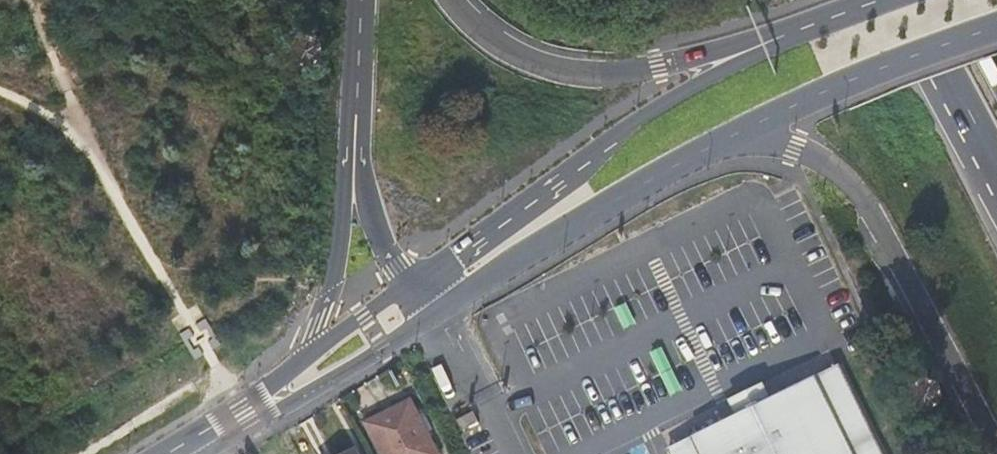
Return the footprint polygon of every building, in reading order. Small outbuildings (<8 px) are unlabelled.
[(667,447),(670,453),(881,453),(838,365),(770,398),(763,382),(727,400),(734,414),(667,447)] [(375,441),(381,453),(431,453),(407,401),(365,420),(375,441)] [(473,411),(456,419),(461,431),(479,423),(473,411)]
